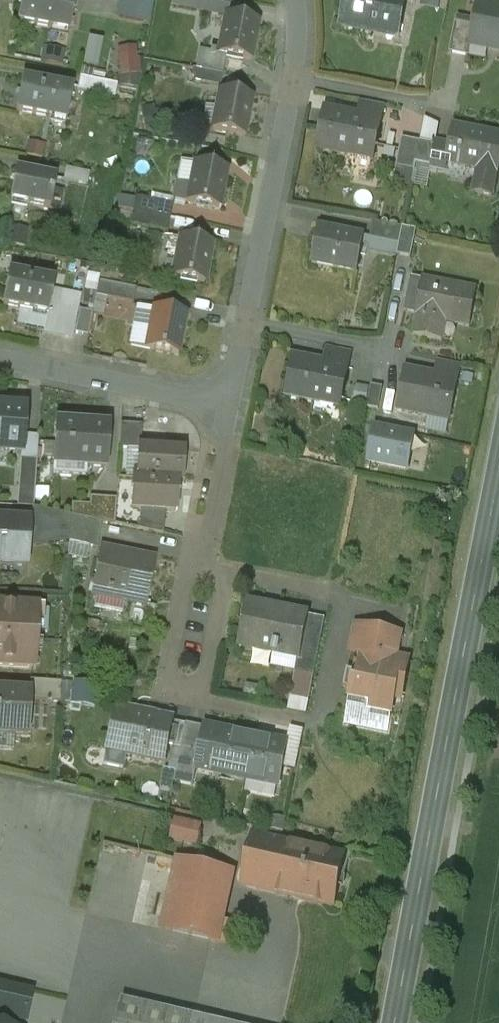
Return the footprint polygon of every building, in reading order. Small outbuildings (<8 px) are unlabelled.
[(18,22),(69,32),(75,0),(22,0),(18,22)] [(182,8),(228,16),(231,0),(184,0),(182,8)] [(341,25),(398,36),(405,0),(346,0),(341,25)] [(422,6),(440,9),(442,0),(423,0),(422,6)] [(478,4),(474,25),(470,45),(471,45),(498,50),(498,8),(478,4)] [(259,22),(228,16),(221,54),(252,60),(259,22)] [(474,25),(456,22),(449,52),(469,56),(471,45),(470,45),(474,25)] [(86,66),(101,67),(104,38),(89,36),(86,66)] [(140,44),(120,46),(121,74),(142,73),(140,44)] [(65,63),(67,48),(44,46),(42,61),(65,63)] [(112,83),(77,76),(74,89),(110,97),(112,83)] [(72,87),(22,77),(16,111),(66,120),(72,87)] [(251,96),(220,91),(212,129),(244,135),(251,96)] [(382,105),(358,101),(356,115),(380,119),(382,105)] [(380,119),(356,115),(355,120),(324,114),(325,107),(322,106),(315,147),(373,158),(380,119)] [(452,126),(449,144),(446,161),(474,166),(470,191),(491,195),(495,169),(498,169),(498,134),(452,126)] [(420,140),(401,136),(396,164),(414,168),(420,140)] [(29,139),(27,154),(44,157),(47,142),(29,139)] [(449,144),(435,142),(431,167),(445,169),(446,161),(449,144)] [(96,159),(70,154),(67,166),(93,171),(96,159)] [(226,169),(195,163),(187,202),(218,208),(226,169)] [(55,177),(17,169),(11,200),(31,204),(48,207),(55,177)] [(171,204),(134,197),(132,210),(169,216),(171,204)] [(48,207),(31,204),(29,212),(47,216),(48,207)] [(169,216),(132,210),(129,223),(166,230),(169,216)] [(403,227),(373,221),(370,237),(399,243),(403,227)] [(364,233),(318,224),(311,261),(357,270),(364,233)] [(416,229),(403,227),(399,243),(397,253),(411,255),(416,229)] [(211,243),(180,237),(172,277),(203,283),(211,243)] [(53,280),(9,271),(2,305),(46,314),(53,280)] [(475,287),(422,276),(415,312),(417,313),(414,332),(441,337),(444,318),(469,322),(475,287)] [(137,288),(98,281),(96,293),(134,301),(137,288)] [(68,308),(58,306),(54,327),(64,329),(68,308)] [(92,311),(79,309),(76,331),(88,333),(92,311)] [(184,315),(154,309),(146,347),(176,354),(184,315)] [(348,350),(324,345),(321,361),(323,361),(345,366),(348,350)] [(322,364),(290,358),(283,391),(337,403),(345,366),(323,361),(322,364)] [(436,380),(403,374),(397,409),(451,419),(457,381),(437,377),(436,380)] [(382,385),(370,383),(366,406),(377,408),(382,385)] [(0,408),(0,451),(21,452),(24,409),(0,408)] [(108,426),(56,423),(52,477),(76,478),(77,466),(106,468),(108,426)] [(141,425),(120,423),(119,448),(139,449),(139,448),(140,448),(141,425)] [(414,437),(375,430),(369,458),(369,462),(408,469),(410,457),(414,437)] [(140,448),(139,448),(139,449),(137,478),(133,477),(133,478),(177,480),(177,481),(181,481),(183,451),(140,448)] [(36,459),(20,458),(18,486),(34,487),(36,459)] [(177,480),(133,478),(131,508),(140,509),(164,510),(175,510),(177,481),(177,480)] [(116,498),(89,496),(88,519),(114,524),(116,498)] [(71,515),(38,509),(35,526),(70,533),(71,515)] [(164,510),(140,509),(138,529),(162,533),(164,510)] [(99,522),(71,515),(70,533),(69,543),(94,548),(99,522)] [(0,524),(0,565),(25,567),(27,526),(0,524)] [(152,561),(101,551),(91,596),(126,603),(142,607),(152,561)] [(126,603),(91,596),(89,607),(94,612),(123,618),(126,603)] [(0,605),(0,667),(34,669),(38,607),(0,605)] [(306,618),(247,606),(238,646),(274,653),(273,657),(278,658),(280,650),(299,654),(306,618)] [(323,622),(306,618),(299,654),(316,657),(323,622)] [(390,635),(356,628),(351,655),(363,657),(385,661),(390,635)] [(385,661),(363,657),(360,672),(355,676),(347,674),(343,690),(352,692),(350,702),(371,706),(369,714),(390,719),(394,700),(400,701),(407,666),(385,661)] [(59,684),(25,683),(24,694),(26,694),(26,702),(57,704),(59,684)] [(0,693),(0,735),(24,736),(26,702),(26,694),(24,694),(0,693)] [(171,722),(112,709),(104,747),(122,750),(121,755),(163,763),(166,747),(170,725),(171,722)] [(200,727),(186,724),(181,747),(195,750),(200,727)] [(185,728),(170,725),(166,747),(181,749),(185,728)] [(254,739),(221,732),(222,730),(205,726),(196,769),(217,773),(217,771),(246,777),(246,778),(247,779),(256,736),(255,736),(254,739)] [(286,742),(256,736),(247,779),(278,785),(286,742)] [(122,750),(104,747),(101,761),(119,765),(121,755),(122,750)] [(175,819),(170,843),(197,849),(202,825),(175,819)] [(344,858),(255,839),(244,888),(334,907),(344,858)] [(232,874),(195,866),(179,934),(217,942),(232,874)] [(11,1019),(25,1022),(32,994),(0,987),(0,1016),(11,1019)] [(124,1002),(119,1022),(192,1022),(193,1017),(124,1002)]
